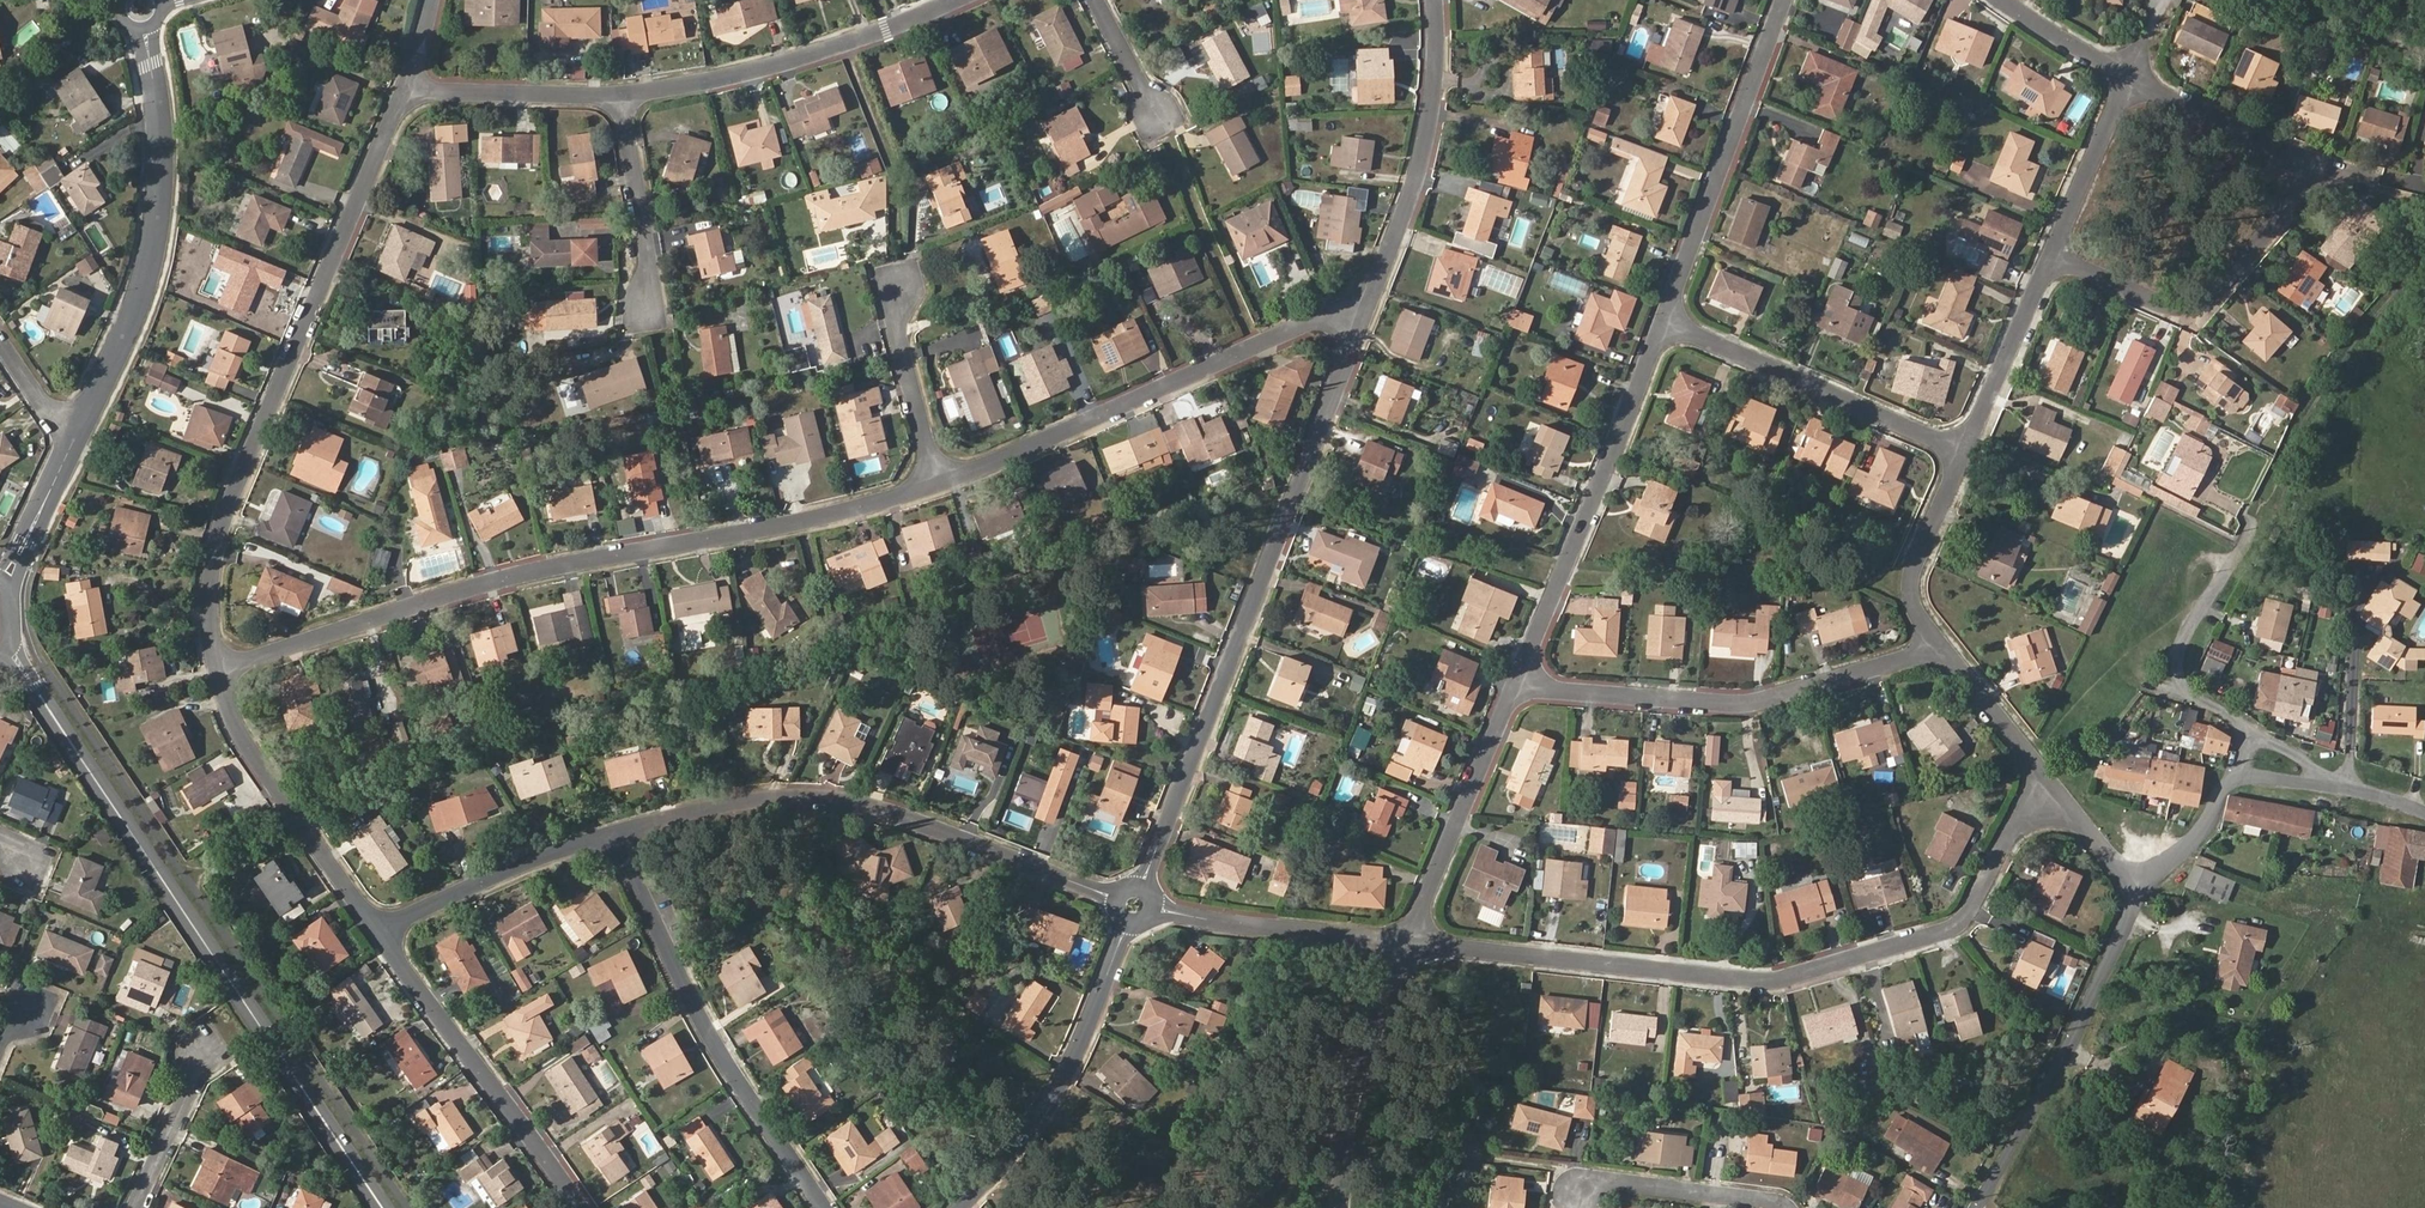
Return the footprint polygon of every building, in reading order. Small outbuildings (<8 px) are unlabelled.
[(330,20),(332,14),(315,8),(307,29),(357,48),(362,35),(375,1),(373,0),(348,0),(341,18),(339,23),(330,20)] [(467,22),(497,24),(497,19),(473,19),(473,0),(467,0),(467,22)] [(518,0),(473,0),(473,19),(497,19),(497,24),(518,24),(518,0)] [(762,0),(751,0),(717,9),(720,20),(712,22),(714,34),(750,25),(749,19),(765,15),(762,0)] [(777,18),(772,0),(762,0),(765,15),(749,19),(750,25),(777,18)] [(1255,19),(1258,25),(1271,19),(1262,0),(1261,0),(1242,9),(1248,22),(1255,19)] [(1292,11),(1291,0),(1284,1),(1285,11),(1292,11)] [(1351,9),(1350,0),(1341,0),(1342,10),(1351,9)] [(1351,9),(1353,23),(1386,19),(1383,1),(1374,2),(1374,0),(1350,0),(1351,9)] [(1543,23),(1546,19),(1511,0),(1502,0),(1543,23)] [(1546,19),(1556,0),(1511,0),(1546,19)] [(1705,3),(1731,13),(1736,0),(1706,0),(1705,3)] [(1934,1),(1932,0),(1872,0),(1861,26),(1859,32),(1856,39),(1874,49),(1881,39),(1874,35),(1888,5),(1920,24),(1934,1)] [(2233,19),(2195,1),(2178,37),(2195,44),(2193,48),(2204,52),(2205,51),(2216,57),(2233,19)] [(1222,11),(1217,3),(1205,9),(1209,17),(1222,11)] [(1070,28),(1060,7),(1055,9),(1066,31),(1070,28)] [(1066,31),(1055,9),(1034,20),(1057,65),(1082,52),(1070,28),(1066,31)] [(599,36),(599,10),(543,11),(544,31),(564,32),(565,38),(599,36)] [(1209,17),(1210,21),(1224,15),(1222,11),(1209,17)] [(332,14),(330,20),(339,23),(341,18),(332,14)] [(698,32),(699,15),(686,14),(685,31),(698,32)] [(642,21),(641,18),(628,21),(630,29),(633,51),(647,49),(646,44),(674,39),(673,32),(671,20),(670,16),(642,21)] [(1663,48),(1653,44),(1648,58),(1682,72),(1688,58),(1693,59),(1705,30),(1675,17),(1672,26),(1676,28),(1669,47),(1664,46),(1663,48)] [(673,32),(681,30),(679,19),(671,20),(673,32)] [(1846,20),(1835,45),(1850,52),(1856,39),(1859,32),(1845,26),(1847,20),(1846,20)] [(1859,32),(1861,26),(1847,20),(1845,26),(1859,32)] [(1980,66),(1992,38),(1949,20),(1938,48),(1952,54),(1954,51),(1970,58),(1969,61),(1980,66)] [(1604,30),(1604,22),(1586,23),(1586,32),(1604,30)] [(1672,26),(1664,46),(1669,47),(1676,28),(1672,26)] [(250,57),(243,27),(214,35),(223,66),(238,62),(241,74),(244,73),(247,80),(262,76),(265,68),(261,54),(250,57)] [(302,38),(305,31),(297,28),(295,35),(302,38)] [(624,52),(633,51),(630,29),(620,31),(622,40),(624,49),(624,52)] [(966,47),(965,44),(951,51),(969,86),(994,73),(993,70),(1011,61),(995,29),(975,39),(976,42),(966,47)] [(1249,77),(1225,31),(1200,45),(1215,74),(1218,73),(1226,89),(1249,77)] [(357,48),(362,50),(367,37),(362,35),(357,48)] [(1916,53),(1922,43),(1913,37),(1907,47),(1916,53)] [(2178,37),(2177,40),(2193,48),(2195,44),(2178,37)] [(614,40),(615,49),(624,49),(622,40),(614,40)] [(1604,51),(1603,40),(1585,41),(1587,52),(1604,51)] [(1544,78),(1542,47),(1521,47),(1522,72),(1523,95),(1544,95),(1543,78),(1544,78)] [(2267,78),(2273,62),(2245,49),(2231,80),(2267,98),(2275,82),(2269,79),(2267,78)] [(1388,60),(1387,50),(1357,52),(1357,66),(1364,66),(1365,86),(1358,87),(1359,102),(1390,101),(1389,83),(1392,83),(1391,60),(1388,60)] [(1856,69),(1812,51),(1802,75),(1824,84),(1829,86),(1826,91),(1822,90),(1813,109),(1836,118),(1856,69)] [(1952,54),(1969,61),(1970,58),(1954,51),(1952,54)] [(612,65),(625,65),(624,53),(612,53),(612,65)] [(934,89),(923,56),(879,71),(889,98),(906,92),(908,98),(934,89)] [(1682,72),(1687,74),(1693,59),(1688,58),(1682,72)] [(223,66),(226,77),(241,74),(238,62),(223,66)] [(2269,79),(2276,63),(2273,62),(2267,78),(2269,79)] [(2053,78),(2050,83),(2020,64),(2005,87),(2031,103),(2041,110),(2054,118),(2059,110),(2050,104),(2061,87),(2063,85),(2053,78)] [(1355,66),(1356,87),(1358,87),(1365,86),(1364,66),(1357,66),(1355,66)] [(109,113),(81,70),(55,87),(84,131),(109,113)] [(1223,91),(1226,89),(1218,73),(1215,74),(1223,91)] [(341,124),(357,85),(333,74),(317,113),(341,124)] [(1299,92),(1298,77),(1287,77),(1287,92),(1299,92)] [(1544,95),(1553,94),(1553,78),(1544,78),(1543,78),(1544,95)] [(1064,100),(1071,96),(1065,84),(1058,87),(1064,100)] [(805,104),(804,99),(795,102),(797,109),(806,132),(829,123),(827,117),(846,110),(837,87),(817,94),(819,100),(805,104)] [(2059,110),(2069,93),(2061,87),(2050,104),(2059,110)] [(889,98),(891,104),(908,98),(906,92),(889,98)] [(817,94),(804,99),(805,104),(819,100),(817,94)] [(1680,146),(1696,104),(1671,94),(1655,136),(1680,146)] [(1974,108),(1975,105),(1978,98),(1970,95),(1967,105),(1974,108)] [(1984,107),(1987,98),(1980,95),(1977,104),(1984,107)] [(2333,130),(2341,108),(2299,95),(2291,117),(2333,130)] [(2025,111),(2035,118),(2041,110),(2031,103),(2025,111)] [(2398,122),(2400,116),(2366,105),(2356,134),(2386,144),(2385,149),(2397,153),(2406,125),(2398,122)] [(792,137),(806,132),(797,109),(788,112),(786,107),(781,109),(788,128),(792,137)] [(1608,109),(1597,107),(1591,123),(1603,127),(1608,109)] [(261,114),(269,118),(272,113),(263,109),(261,114)] [(1086,129),(1077,109),(1042,126),(1048,138),(1051,137),(1054,144),(1052,145),(1063,168),(1065,167),(1078,161),(1089,156),(1081,138),(1078,133),(1086,129)] [(1244,128),(1238,116),(1212,131),(1217,142),(1216,143),(1225,160),(1228,158),(1236,174),(1258,163),(1240,130),(1244,128)] [(337,155),(341,144),(290,123),(286,134),(294,137),(277,179),(295,187),(312,145),(337,155)] [(437,201),(461,199),(458,143),(468,142),(467,123),(436,125),(437,143),(429,144),(432,184),(436,184),(437,201)] [(806,132),(807,137),(831,130),(829,123),(806,132)] [(746,131),(745,126),(730,130),(739,165),(761,159),(772,156),(780,154),(774,131),(763,133),(762,128),(746,131)] [(1591,126),(1588,137),(1606,142),(1609,132),(1591,126)] [(1816,161),(1828,166),(1840,135),(1823,128),(1817,142),(1819,143),(1822,144),(1820,150),(1816,149),(1797,141),(1790,160),(1785,158),(1776,178),(1799,188),(1807,169),(1812,171),(1816,161)] [(1081,138),(1089,134),(1086,129),(1078,133),(1081,138)] [(1526,179),(1522,177),(1532,135),(1514,130),(1511,139),(1503,137),(1494,170),(1502,172),(1498,183),(1519,188),(1524,189),(1526,179)] [(1207,133),(1213,145),(1216,143),(1217,142),(1212,131),(1207,133)] [(2024,160),(2031,141),(2011,132),(1991,178),(2026,193),(2034,173),(2021,167),(2024,160)] [(590,134),(569,138),(573,166),(561,168),(564,189),(577,187),(578,190),(594,187),(592,179),(589,159),(594,158),(590,134)] [(515,135),(515,138),(485,137),(484,160),(531,161),(531,151),(529,151),(529,135),(515,135)] [(691,139),(680,135),(677,144),(689,148),(691,139)] [(1488,168),(1494,170),(1503,137),(1497,135),(1488,168)] [(1609,148),(1631,156),(1635,143),(1614,135),(1609,148)] [(1369,171),(1373,141),(1344,137),(1342,148),(1340,167),(1369,171)] [(677,144),(675,143),(664,178),(689,186),(700,150),(708,152),(710,144),(691,139),(689,148),(677,144)] [(1797,141),(1793,139),(1785,158),(1790,160),(1797,141)] [(1663,166),(1667,155),(1635,143),(1631,156),(1640,159),(1641,158),(1663,166)] [(1332,147),(1330,165),(1340,167),(1342,148),(1332,147)] [(48,151),(32,161),(37,169),(40,174),(56,163),(48,151)] [(0,153),(0,181),(13,169),(15,167),(1,152),(0,153)] [(27,161),(23,155),(18,159),(21,165),(27,161)] [(764,169),(774,167),(772,156),(761,159),(764,169)] [(1959,170),(1963,160),(1954,157),(1950,167),(1959,170)] [(1233,176),(1236,174),(1228,158),(1225,160),(1233,176)] [(1653,189),(1656,182),(1663,166),(1641,158),(1640,159),(1624,203),(1655,215),(1663,193),(1653,189)] [(881,170),(877,159),(857,166),(861,178),(881,170)] [(1562,159),(1555,176),(1559,178),(1565,180),(1571,163),(1562,159)] [(2034,173),(2037,165),(2024,160),(2021,167),(2034,173)] [(1069,174),(1082,168),(1078,161),(1065,167),(1069,174)] [(1812,171),(1823,175),(1828,166),(1816,161),(1812,171)] [(48,185),(64,175),(56,163),(40,174),(48,185)] [(99,184),(86,165),(63,181),(85,214),(103,201),(94,188),(99,184)] [(958,183),(951,165),(927,175),(936,197),(939,206),(948,229),(963,223),(964,224),(968,222),(968,221),(971,220),(962,195),(966,194),(962,181),(958,183)] [(19,175),(13,169),(0,181),(0,192),(19,175)] [(38,194),(49,187),(48,185),(40,174),(37,169),(26,177),(38,194)] [(821,185),(815,171),(809,174),(814,187),(821,185)] [(874,218),(873,213),(870,195),(883,193),(883,176),(858,182),(860,194),(828,201),(816,204),(821,225),(844,221),(844,224),(874,218)] [(1558,197),(1560,192),(1565,180),(1559,178),(1552,196),(1558,197)] [(1294,187),(1291,180),(1278,186),(1281,194),(1294,187)] [(1663,193),(1665,186),(1656,182),(1653,189),(1663,193)] [(1119,198),(1113,184),(1074,203),(1082,219),(1079,221),(1095,254),(1110,247),(1108,243),(1131,232),(1130,227),(1146,220),(1149,227),(1166,219),(1155,196),(1137,205),(1132,194),(1122,198),(1130,215),(1118,221),(1104,227),(1102,222),(1098,214),(1105,210),(1103,206),(1119,198)] [(1072,200),(1083,194),(1079,186),(1068,191),(1072,200)] [(579,197),(595,195),(594,187),(578,190),(579,197)] [(1472,188),(1468,197),(1475,199),(1464,233),(1486,241),(1497,210),(1507,213),(1510,202),(1482,192),(1472,188)] [(971,220),(982,216),(974,191),(966,194),(962,195),(971,220)] [(1065,203),(1072,200),(1068,191),(1062,194),(1065,203)] [(827,193),(814,196),(816,204),(828,201),(827,193)] [(873,213),(884,210),(883,193),(870,195),(873,213)] [(1067,206),(1065,203),(1062,194),(1050,200),(1054,208),(1055,211),(1067,206)] [(280,229),(288,210),(255,196),(238,234),(262,244),(270,226),(280,229)] [(1325,196),(1319,237),(1329,239),(1335,197),(1325,196)] [(1355,229),(1359,201),(1335,197),(1329,239),(1353,242),(1355,229)] [(1754,246),(1768,206),(1744,197),(1730,237),(1754,246)] [(1042,213),(1054,208),(1050,200),(1039,205),(1042,213)] [(2371,209),(2360,201),(2354,208),(2365,216),(2371,209)] [(1229,217),(1231,221),(1227,223),(1240,250),(1264,239),(1267,246),(1285,238),(1269,204),(1234,220),(1232,215),(1229,217)] [(2348,267),(2386,222),(2371,209),(2365,216),(2354,208),(2321,249),(2348,267)] [(1965,220),(1959,234),(1977,242),(1979,238),(1994,244),(1992,248),(1982,272),(2000,279),(2007,261),(2004,260),(2013,240),(2009,238),(2016,221),(1989,209),(1981,226),(1965,220)] [(604,223),(611,223),(611,214),(603,215),(604,223)] [(593,224),(604,223),(603,215),(592,215),(593,224)] [(1880,230),(1884,219),(1876,215),(1871,226),(1880,230)] [(606,238),(549,241),(547,217),(530,217),(534,264),(608,260),(606,238)] [(1105,223),(1104,221),(1102,222),(1104,227),(1118,221),(1117,218),(1105,223)] [(45,226),(27,220),(25,226),(43,233),(45,226)] [(1110,247),(1149,227),(1146,220),(1130,227),(1131,232),(1108,243),(1110,247)] [(822,230),(844,224),(844,221),(821,225),(822,230)] [(2013,240),(2020,223),(2016,221),(2009,238),(2013,240)] [(9,243),(6,250),(0,248),(0,262),(30,272),(43,233),(25,226),(16,223),(9,243)] [(1629,267),(1642,235),(1614,224),(1610,234),(1614,236),(1606,254),(1603,253),(1596,271),(1618,280),(1624,265),(1629,267)] [(73,230),(70,226),(56,234),(60,239),(73,230)] [(431,241),(396,226),(378,267),(405,279),(418,250),(430,255),(434,245),(431,241)] [(724,254),(718,229),(687,236),(690,245),(695,245),(703,277),(745,268),(740,251),(724,254)] [(1360,243),(1362,230),(1355,229),(1353,242),(1360,243)] [(983,239),(986,247),(1010,239),(1007,230),(983,239)] [(1977,242),(1992,248),(1994,244),(1979,238),(1977,242)] [(1005,283),(1024,276),(1010,239),(986,247),(994,267),(998,265),(1005,283)] [(1240,250),(1243,257),(1267,246),(1264,239),(1240,250)] [(0,240),(0,248),(6,250),(9,243),(0,240)] [(1178,257),(1149,270),(1152,276),(1162,271),(1169,285),(1187,277),(1189,282),(1201,277),(1188,247),(1176,253),(1178,257)] [(1464,297),(1477,257),(1446,248),(1443,257),(1440,256),(1429,288),(1464,297)] [(2302,252),(2282,281),(2285,283),(2280,289),(2307,307),(2325,282),(2318,277),(2325,267),(2302,252)] [(98,271),(90,258),(81,263),(90,276),(98,271)] [(1840,283),(1848,264),(1837,259),(1828,278),(1840,283)] [(30,272),(0,262),(0,273),(26,282),(30,272)] [(244,312),(261,272),(239,262),(222,302),(244,312)] [(85,279),(90,276),(81,263),(77,266),(85,279)] [(1002,290),(1026,281),(1024,276),(1005,283),(998,265),(994,267),(1002,290)] [(1618,280),(1623,282),(1629,267),(1624,265),(1618,280)] [(1971,315),(1961,311),(1975,274),(1955,265),(1935,314),(1928,311),(1924,321),(1962,336),(1971,315)] [(1555,268),(1550,283),(1586,296),(1591,281),(1555,268)] [(1187,277),(1169,285),(1162,271),(1152,276),(1161,295),(1189,282),(1187,277)] [(1761,288),(1722,271),(1711,295),(1750,312),(1761,288)] [(469,297),(479,297),(478,289),(478,283),(469,284),(469,297)] [(1856,311),(1862,297),(1836,286),(1826,309),(1834,312),(1827,327),(1861,342),(1871,318),(1856,311)] [(73,336),(88,301),(61,289),(45,324),(73,336)] [(1614,324),(1623,328),(1635,297),(1615,289),(1611,301),(1593,294),(1576,338),(1604,348),(1614,324)] [(184,299),(187,294),(177,290),(175,295),(184,299)] [(566,293),(566,301),(532,303),(532,305),(533,328),(533,330),(597,326),(596,314),(589,315),(588,300),(585,300),(584,292),(566,293)] [(1054,311),(1048,296),(1032,303),(1038,318),(1054,311)] [(839,336),(830,297),(809,302),(819,341),(839,336)] [(525,328),(533,328),(532,305),(524,305),(525,328)] [(1404,307),(1391,339),(1396,341),(1409,309),(1404,307)] [(381,312),(379,310),(368,324),(369,339),(384,338),(384,329),(395,328),(396,338),(407,337),(404,308),(383,310),(381,312)] [(1532,318),(1533,315),(1514,308),(1513,311),(1532,318)] [(1409,309),(1396,341),(1392,351),(1417,360),(1434,319),(1409,309)] [(1820,324),(1827,327),(1834,312),(1826,309),(1820,324)] [(379,310),(368,310),(368,324),(379,310)] [(1527,331),(1532,318),(1513,311),(1508,324),(1527,331)] [(2289,330),(2269,312),(2243,339),(2265,358),(2289,330)] [(1132,316),(1121,321),(1127,334),(1120,337),(1096,348),(1106,370),(1118,365),(1116,359),(1145,346),(1132,316)] [(1121,321),(1114,324),(1120,337),(1127,334),(1121,321)] [(727,336),(725,326),(700,330),(708,376),(732,372),(730,356),(738,354),(735,334),(727,336)] [(233,381),(243,358),(250,341),(228,331),(205,382),(224,390),(229,379),(233,381)] [(214,339),(203,365),(208,367),(219,341),(214,339)] [(2129,401),(2154,349),(2133,340),(2109,392),(2129,401)] [(2046,370),(2041,368),(2036,378),(2066,391),(2082,353),(2058,342),(2046,370)] [(784,349),(790,371),(812,366),(806,343),(784,349)] [(987,375),(1001,370),(990,345),(978,350),(987,375)] [(1060,362),(1052,345),(1018,360),(1029,384),(1021,387),(1027,398),(1067,379),(1066,376),(1072,373),(1066,359),(1060,362)] [(1118,365),(1148,351),(1145,346),(1116,359),(1118,365)] [(964,354),(966,360),(948,366),(955,384),(959,383),(967,403),(970,401),(981,427),(1004,418),(987,375),(978,350),(977,349),(964,354)] [(170,353),(166,362),(178,367),(182,357),(170,353)] [(732,372),(741,370),(738,354),(730,356),(732,372)] [(1574,387),(1570,385),(1578,364),(1554,354),(1545,378),(1549,379),(1541,399),(1566,408),(1574,387)] [(233,381),(237,382),(247,360),(243,358),(233,381)] [(1271,372),(1270,372),(1267,381),(1270,382),(1264,401),(1260,400),(1253,417),(1276,426),(1282,409),(1286,411),(1297,383),(1303,385),(1311,362),(1300,358),(1271,372)] [(2211,378),(2207,384),(2202,391),(2225,408),(2241,387),(2232,380),(2224,374),(2229,369),(2214,358),(2203,372),(2211,378)] [(1941,359),(1939,371),(1902,361),(1894,389),(1932,399),(1935,384),(1947,387),(1953,362),(1941,359)] [(645,388),(635,360),(582,378),(591,406),(645,388)] [(1574,387),(1582,366),(1578,364),(1570,385),(1574,387)] [(1858,375),(1868,379),(1872,371),(1862,366),(1858,375)] [(2232,380),(2236,374),(2229,369),(2224,374),(2232,380)] [(359,388),(350,410),(353,412),(363,389),(360,387),(367,372),(363,370),(356,386),(359,388)] [(175,393),(179,382),(153,371),(148,382),(175,393)] [(385,407),(395,384),(367,372),(360,387),(363,389),(353,412),(368,417),(378,422),(376,426),(385,430),(393,411),(385,407)] [(1672,394),(1678,397),(1668,420),(1691,429),(1709,383),(1681,372),(1672,394)] [(2203,372),(2199,378),(2207,384),(2211,378),(2203,372)] [(1377,395),(1382,397),(1375,414),(1399,423),(1413,386),(1384,376),(1381,376),(1375,392),(1377,395)] [(1027,398),(1029,403),(1069,384),(1067,379),(1027,398)] [(1267,381),(1260,400),(1264,401),(1270,382),(1267,381)] [(2076,388),(2075,388),(2069,403),(2076,405),(2084,383),(2079,381),(2076,388)] [(2171,402),(2177,391),(2158,381),(2154,394),(2155,395),(2171,402)] [(1932,399),(1943,402),(1947,387),(1935,384),(1932,399)] [(836,399),(854,394),(851,385),(833,389),(836,399)] [(880,402),(877,388),(854,394),(836,399),(850,456),(877,450),(873,432),(880,430),(878,418),(871,419),(868,404),(880,402)] [(2293,410),(2296,403),(2281,392),(2274,402),(2284,408),(2286,405),(2293,410)] [(2146,413),(2162,421),(2171,403),(2171,402),(2155,395),(2146,413)] [(1773,411),(1740,397),(1738,402),(1751,407),(1749,415),(1767,423),(1773,411)] [(962,405),(972,430),(981,427),(970,401),(967,403),(962,405)] [(695,415),(692,402),(682,403),(685,417),(695,415)] [(1749,415),(1751,407),(1738,402),(1727,431),(1771,449),(1780,429),(1767,423),(1749,415)] [(231,419),(196,406),(189,425),(201,429),(195,444),(212,451),(215,443),(221,446),(231,419)] [(2049,421),(2053,412),(2037,406),(2033,415),(2038,417),(2028,440),(2059,453),(2069,428),(2049,421)] [(1276,426),(1280,427),(1286,411),(1282,409),(1276,426)] [(2135,426),(2139,417),(2126,410),(2121,419),(2135,426)] [(808,452),(821,449),(812,411),(785,418),(789,436),(774,440),(773,435),(761,438),(765,458),(778,454),(780,464),(796,460),(809,457),(808,452)] [(2184,425),(2202,435),(2209,422),(2191,413),(2184,425)] [(2033,415),(2024,438),(2028,440),(2038,417),(2033,415)] [(1205,424),(1201,416),(1194,419),(1198,427),(1205,424)] [(368,417),(366,422),(376,426),(378,422),(368,417)] [(1198,427),(1194,419),(1174,428),(1175,430),(1182,446),(1190,465),(1209,456),(1211,459),(1235,448),(1221,417),(1205,424),(1198,427)] [(1821,422),(1812,418),(1805,433),(1814,437),(1819,425),(1821,422)] [(189,425),(183,440),(195,444),(201,429),(189,425)] [(1559,455),(1566,436),(1541,425),(1527,459),(1535,462),(1532,470),(1550,478),(1554,470),(1556,471),(1562,456),(1559,455)] [(1819,425),(1814,437),(1805,433),(1800,445),(1808,449),(1810,460),(1819,464),(1821,462),(1822,459),(1830,463),(1829,466),(1828,467),(1842,473),(1843,471),(1852,475),(1855,466),(1847,462),(1854,446),(1839,439),(1838,441),(1832,439),(1833,434),(1834,432),(1819,425)] [(120,430),(112,426),(106,439),(114,443),(120,430)] [(752,451),(747,428),(698,438),(703,461),(714,459),(713,455),(727,452),(728,456),(752,451)] [(312,436),(305,454),(301,452),(296,461),(315,469),(311,479),(324,484),(327,475),(340,480),(347,463),(335,458),(342,440),(315,429),(312,436)] [(1112,472),(1170,450),(1163,434),(1161,429),(1131,440),(1133,445),(1106,455),(1112,472)] [(877,450),(885,448),(880,430),(873,432),(877,450)] [(1170,450),(1170,451),(1182,446),(1175,430),(1163,434),(1170,450)] [(312,436),(308,434),(301,452),(305,454),(312,436)] [(1854,446),(1855,443),(1833,434),(1832,439),(1838,441),(1839,439),(1854,446)] [(0,437),(0,462),(15,453),(3,435),(0,437)] [(2197,452),(2202,443),(2184,435),(2175,452),(2183,456),(2178,466),(2170,462),(2160,482),(2185,494),(2189,487),(2194,490),(2199,480),(2196,478),(2207,457),(2197,452)] [(1453,457),(1458,445),(1442,439),(1438,451),(1453,457)] [(1131,440),(1104,450),(1106,455),(1133,445),(1131,440)] [(1361,460),(1366,462),(1357,481),(1377,489),(1385,471),(1394,474),(1401,456),(1369,441),(1361,460)] [(1858,464),(1862,466),(1871,446),(1867,444),(1858,464)] [(180,456),(149,445),(135,482),(160,491),(166,474),(169,466),(176,469),(180,456)] [(1819,464),(1810,460),(1808,449),(1800,445),(1795,457),(1818,467),(1819,464)] [(2114,446),(2103,470),(2113,475),(2125,451),(2114,446)] [(1869,474),(1858,469),(1849,490),(1861,495),(1862,492),(1870,496),(1871,492),(1881,497),(1879,500),(1893,506),(1903,483),(1894,479),(1903,457),(1881,447),(1869,474)] [(439,457),(438,449),(422,452),(424,461),(439,457)] [(466,462),(472,461),(469,449),(445,454),(449,469),(466,465),(466,462)] [(796,463),(823,457),(821,449),(808,452),(809,457),(796,460),(796,463)] [(663,499),(652,450),(624,456),(635,505),(642,504),(645,517),(660,514),(658,500),(663,499)] [(2113,475),(2119,478),(2131,453),(2126,450),(2125,451),(2113,475)] [(2175,452),(2170,462),(2178,466),(2183,456),(2175,452)] [(18,458),(15,453),(0,462),(0,467),(1,468),(18,458)] [(1453,464),(1474,472),(1478,461),(1457,453),(1454,460),(1453,464)] [(2199,480),(2210,458),(2207,457),(2196,478),(2199,480)] [(1361,460),(1352,479),(1357,481),(1366,462),(1361,460)] [(1067,471),(1051,478),(1049,474),(1041,478),(1052,502),(1086,487),(1075,463),(1065,467),(1067,471)] [(428,464),(412,468),(413,474),(430,470),(428,464)] [(166,474),(173,477),(176,469),(169,466),(166,474)] [(1049,474),(1051,478),(1067,471),(1065,467),(1049,474)] [(1826,471),(1840,478),(1842,473),(1828,467),(1826,471)] [(430,470),(413,474),(409,475),(423,521),(425,529),(419,530),(423,545),(451,537),(433,469),(430,470)] [(324,484),(336,489),(340,480),(327,475),(324,484)] [(1263,490),(1274,488),(1272,475),(1260,477),(1263,490)] [(1674,490),(1650,480),(1642,499),(1647,501),(1640,517),(1635,528),(1662,540),(1674,513),(1666,509),(1674,490)] [(1507,489),(1493,482),(1491,487),(1505,493),(1507,489)] [(597,511),(592,485),(548,493),(552,519),(597,511)] [(2165,501),(2169,494),(2151,485),(2147,492),(2158,498),(2165,501)] [(1507,489),(1505,493),(1491,487),(1480,514),(1493,520),(1497,511),(1533,526),(1542,503),(1507,489)] [(281,507),(277,509),(271,522),(266,519),(260,531),(293,545),(311,502),(285,491),(280,502),(283,503),(281,507)] [(1016,522),(1025,518),(1022,509),(1034,505),(1028,491),(972,511),(981,535),(986,533),(1016,522)] [(509,492),(485,504),(489,510),(512,498),(509,492)] [(2100,535),(2110,511),(2063,492),(2054,512),(2076,520),(2075,525),(2100,535)] [(481,515),(477,509),(468,513),(483,541),(524,519),(512,498),(489,510),(481,515)] [(1635,515),(1640,517),(1647,501),(1642,499),(1635,515)] [(117,507),(107,546),(138,554),(142,539),(138,538),(141,524),(137,523),(139,513),(117,507)] [(352,511),(342,507),(339,514),(349,518),(352,511)] [(2054,512),(2053,516),(2075,525),(2076,520),(2054,512)] [(138,554),(142,555),(152,516),(139,513),(137,523),(141,524),(138,538),(142,539),(138,554)] [(76,526),(80,520),(72,516),(68,522),(76,526)] [(954,542),(946,516),(923,523),(924,528),(904,534),(914,567),(930,562),(927,550),(954,542)] [(423,521),(417,523),(419,530),(425,529),(423,521)] [(986,533),(988,537),(1018,526),(1016,522),(986,533)] [(903,529),(904,534),(924,528),(923,523),(903,529)] [(2010,566),(2021,540),(1997,530),(1979,572),(2007,584),(2014,568),(2010,566)] [(1364,540),(1345,533),(1342,540),(1319,531),(1311,553),(1346,566),(1342,576),(1363,585),(1376,553),(1361,547),(1364,540)] [(1376,553),(1379,546),(1364,540),(1361,547),(1376,553)] [(2391,555),(2391,541),(2359,540),(2358,554),(2391,555)] [(877,557),(887,553),(883,541),(872,545),(877,557)] [(872,545),(872,543),(862,547),(866,557),(858,560),(857,556),(836,562),(844,583),(862,576),(867,587),(887,579),(877,557),(872,545)] [(374,563),(388,566),(392,549),(377,546),(374,563)] [(858,560),(866,557),(862,547),(834,557),(836,562),(857,556),(858,560)] [(975,570),(986,567),(981,550),(970,553),(975,570)] [(1125,561),(1128,570),(1145,564),(1142,554),(1125,561)] [(302,608),(312,586),(267,568),(254,598),(277,608),(280,599),(302,608)] [(1127,573),(1121,571),(1118,580),(1123,582),(1127,573)] [(2100,589),(2109,593),(2118,576),(2108,572),(2100,589)] [(744,585),(751,595),(748,597),(774,636),(797,620),(786,603),(781,606),(760,575),(744,585)] [(349,596),(354,584),(334,576),(329,588),(349,596)] [(1509,610),(1515,596),(1470,578),(1461,599),(1470,602),(1475,605),(1464,632),(1486,641),(1497,613),(1499,607),(1509,610)] [(2388,584),(2382,594),(2376,590),(2362,612),(2363,619),(2379,630),(2380,636),(2367,656),(2388,671),(2397,656),(2402,649),(2401,648),(2388,639),(2389,634),(2390,630),(2389,627),(2386,624),(2394,611),(2402,616),(2404,613),(2410,616),(2418,603),(2413,600),(2416,593),(2392,579),(2388,584)] [(91,589),(89,580),(67,585),(69,595),(75,594),(80,621),(75,622),(77,637),(102,632),(98,614),(103,613),(98,588),(91,589)] [(2388,584),(2381,580),(2376,590),(2382,594),(2388,584)] [(714,590),(713,583),(671,590),(676,616),(718,607),(718,612),(731,609),(728,587),(714,590)] [(1208,609),(1205,583),(1150,588),(1152,611),(1173,609),(1174,612),(1208,609)] [(1399,591),(1392,588),(1386,605),(1392,608),(1399,591)] [(1341,635),(1351,610),(1305,591),(1295,615),(1341,635)] [(646,606),(643,592),(635,593),(637,607),(646,606)] [(637,607),(635,593),(610,598),(612,612),(620,611),(626,610),(628,625),(623,625),(625,636),(652,631),(647,606),(646,606),(637,607)] [(1623,602),(1631,603),(1632,594),(1623,593),(1623,602)] [(2078,629),(2089,634),(2106,601),(2095,596),(2078,629)] [(1618,599),(1596,597),(1595,608),(1618,611),(1618,599)] [(2282,642),(2291,603),(2266,597),(2261,618),(2259,624),(2257,635),(2282,642)] [(565,602),(533,610),(534,614),(566,606),(565,602)] [(1470,602),(1459,630),(1464,632),(1475,605),(1470,602)] [(592,640),(584,605),(534,618),(541,642),(558,638),(563,637),(565,647),(592,640)] [(1858,605),(1847,608),(1853,632),(1868,628),(1870,625),(1867,618),(1865,616),(1861,617),(1858,605)] [(1103,616),(1116,621),(1120,611),(1107,606),(1103,616)] [(1674,617),(1675,608),(1653,606),(1653,616),(1649,616),(1647,652),(1672,654),(1672,659),(1680,660),(1684,618),(1674,617)] [(1497,613),(1506,617),(1509,610),(1499,607),(1497,613)] [(1746,623),(1746,619),(1715,617),(1713,643),(1733,644),(1733,647),(1757,650),(1765,650),(1768,608),(1757,607),(1755,624),(1746,623)] [(1615,654),(1618,611),(1595,608),(1593,630),(1593,640),(1578,638),(1577,651),(1615,654)] [(1816,617),(1813,609),(1805,611),(1810,629),(1818,627),(1822,641),(1853,632),(1847,608),(1816,617)] [(620,611),(623,625),(628,625),(626,610),(620,611)] [(1803,631),(1810,629),(1805,611),(1798,613),(1803,631)] [(846,624),(844,613),(835,615),(837,626),(846,624)] [(516,649),(509,624),(472,635),(479,659),(505,652),(516,649)] [(2048,645),(2043,628),(2036,630),(2041,647),(2048,645)] [(1593,630),(1578,629),(1578,638),(1593,640),(1593,630)] [(2041,647),(2036,630),(2010,639),(2013,648),(2018,646),(2027,671),(2021,672),(2024,681),(2057,669),(2048,645),(2041,647)] [(666,649),(664,634),(654,635),(657,651),(666,649)] [(1171,663),(1175,664),(1178,656),(1161,650),(1165,641),(1148,634),(1143,644),(1149,647),(1131,690),(1160,701),(1164,691),(1160,689),(1171,663)] [(2221,660),(2228,646),(2215,639),(2208,653),(2221,660)] [(1178,656),(1181,648),(1165,641),(1161,650),(1178,656)] [(2013,648),(2021,672),(2027,671),(2018,646),(2013,648)] [(153,648),(129,652),(132,671),(122,673),(125,691),(136,689),(135,681),(165,676),(163,666),(157,667),(155,656),(153,648)] [(2424,658),(2424,648),(2405,650),(2402,649),(2397,656),(2403,660),(2424,658)] [(1470,679),(1476,664),(1444,649),(1432,678),(1451,686),(1456,688),(1449,705),(1467,713),(1477,690),(1467,686),(1470,679)] [(442,654),(442,652),(413,662),(418,677),(427,675),(430,685),(449,679),(452,685),(462,681),(453,651),(442,654)] [(479,659),(481,666),(507,658),(505,652),(479,659)] [(163,666),(161,655),(155,656),(157,667),(163,666)] [(2334,670),(2336,656),(2329,655),(2327,669),(2334,670)] [(2223,664),(2207,656),(2202,667),(2218,675),(2223,664)] [(1308,670),(1283,660),(1279,670),(1282,671),(1274,692),(1295,701),(1308,670)] [(1164,691),(1175,664),(1171,663),(1160,689),(1164,691)] [(2294,672),(2281,668),(2279,675),(2293,678),(2294,672)] [(1366,685),(1369,676),(1350,669),(1346,678),(1354,681),(1350,690),(1362,695),(1366,685)] [(2295,669),(2294,672),(2293,678),(2313,682),(2314,673),(2295,669)] [(1279,670),(1271,691),(1274,692),(1282,671),(1279,670)] [(362,681),(358,671),(339,677),(353,724),(372,718),(366,697),(373,695),(369,680),(362,681)] [(2260,671),(2254,705),(2272,709),(2279,675),(2260,671)] [(102,677),(107,700),(118,697),(114,674),(102,677)] [(303,678),(302,674),(276,682),(281,700),(286,700),(289,710),(285,714),(287,721),(302,716),(304,724),(316,721),(309,695),(303,678)] [(309,695),(319,692),(315,675),(303,678),(309,695)] [(418,677),(422,688),(430,685),(427,675),(418,677)] [(2066,678),(2057,675),(2052,685),(2061,689),(2066,678)] [(2293,678),(2279,675),(2272,709),(2286,712),(2293,678)] [(2306,716),(2313,682),(2293,678),(2286,712),(2306,716)] [(1477,690),(1480,683),(1470,679),(1467,686),(1477,690)] [(1110,686),(1088,683),(1087,694),(1110,696),(1110,686)] [(1451,686),(1444,703),(1449,705),(1456,688),(1451,686)] [(626,696),(625,689),(611,690),(612,698),(626,696)] [(595,701),(609,701),(608,690),(594,691),(595,701)] [(1109,709),(1110,696),(1087,694),(1087,707),(1109,709)] [(33,722),(35,716),(24,699),(19,702),(33,722)] [(1132,731),(1134,706),(1111,704),(1110,712),(1109,725),(1102,724),(1097,724),(1096,739),(1134,742),(1135,732),(1132,731)] [(2393,728),(2393,731),(2404,731),(2403,705),(2371,705),(2371,728),(2393,728)] [(2414,718),(2414,705),(2403,705),(2404,731),(2413,731),(2413,735),(2423,735),(2423,719),(2414,718)] [(179,710),(143,727),(146,733),(182,717),(179,710)] [(799,710),(751,710),(751,723),(757,723),(757,736),(779,736),(780,739),(799,739),(799,710)] [(870,726),(836,710),(818,748),(827,752),(829,748),(835,751),(833,755),(852,763),(870,726)] [(1098,717),(1102,717),(1102,724),(1109,725),(1110,712),(1098,711),(1098,717)] [(1946,729),(1948,727),(1937,712),(1934,715),(1946,729)] [(914,723),(916,719),(904,714),(893,738),(896,739),(892,748),(888,747),(878,767),(906,780),(911,769),(920,773),(925,762),(923,760),(925,756),(927,757),(934,741),(930,740),(935,729),(923,723),(921,726),(914,723)] [(1272,746),(1264,743),(1272,724),(1248,714),(1240,733),(1243,734),(1234,755),(1255,764),(1252,774),(1270,781),(1280,755),(1270,751),(1272,746)] [(1956,743),(1959,740),(1948,727),(1946,729),(1934,715),(1911,733),(1922,746),(1924,745),(1936,759),(1933,761),(1941,771),(1964,753),(1956,743)] [(287,721),(289,728),(304,724),(302,716),(287,721)] [(190,735),(182,717),(146,733),(150,742),(152,741),(155,740),(168,768),(194,756),(186,737),(190,735)] [(0,720),(0,753),(7,740),(10,741),(17,728),(0,720)] [(1431,770),(1445,736),(1407,720),(1403,731),(1413,735),(1404,757),(1394,754),(1391,763),(1410,770),(1410,771),(1410,770),(1414,763),(1422,766),(1431,770)] [(1859,728),(1860,731),(1884,724),(1883,721),(1859,728)] [(2192,722),(2186,747),(2202,751),(2203,746),(2207,726),(2192,722)] [(748,723),(748,736),(757,736),(757,723),(751,723),(748,723)] [(2330,743),(2334,727),(2322,723),(2317,739),(2330,743)] [(1359,724),(1347,752),(1361,757),(1373,730),(1359,724)] [(1834,735),(1842,761),(1890,746),(1892,752),(1902,749),(1898,734),(1887,736),(1885,727),(1884,724),(1860,731),(1859,728),(1834,735)] [(962,734),(951,764),(962,768),(966,757),(985,764),(983,771),(994,775),(1006,745),(995,740),(998,732),(980,725),(975,739),(962,734)] [(1887,736),(1898,734),(1895,725),(1885,727),(1887,736)] [(2209,747),(2224,751),(2224,749),(2226,743),(2227,736),(2207,726),(2203,746),(2209,747)] [(2146,732),(2130,729),(2119,745),(2124,742),(2137,745),(2138,739),(2144,740),(2146,732)] [(1547,748),(1551,739),(1533,731),(1529,740),(1547,748)] [(1229,752),(1234,755),(1243,734),(1240,733),(1238,732),(1229,752)] [(1707,733),(1706,764),(1721,764),(1721,733),(1707,733)] [(1592,744),(1592,738),(1582,737),(1582,741),(1580,766),(1580,767),(1600,768),(1600,763),(1606,763),(1626,765),(1628,741),(1607,739),(1607,745),(1592,744)] [(1547,748),(1529,740),(1526,739),(1513,772),(1516,774),(1510,787),(1518,791),(1514,800),(1529,807),(1540,783),(1545,785),(1553,765),(1548,762),(1553,750),(1547,748)] [(165,769),(168,768),(155,740),(152,741),(165,769)] [(1572,741),(1570,765),(1580,766),(1582,741),(1572,741)] [(1653,765),(1654,742),(1639,741),(1638,763),(1653,765)] [(1672,745),(1672,743),(1654,742),(1653,765),(1653,769),(1667,770),(1668,766),(1680,767),(1680,775),(1690,775),(1692,746),(1672,745)] [(2114,783),(2114,786),(2143,792),(2148,759),(2135,757),(2137,745),(2124,742),(2119,745),(2118,754),(2116,753),(2111,783),(2114,783)] [(507,760),(516,757),(513,747),(504,750),(507,760)] [(666,773),(659,747),(611,760),(618,785),(666,773)] [(850,767),(852,763),(833,755),(835,751),(829,748),(827,752),(832,754),(831,757),(850,767)] [(1877,751),(1879,758),(1892,755),(1890,748),(1877,751)] [(1077,755),(1063,749),(1059,759),(1074,764),(1077,755)] [(533,764),(532,760),(510,766),(513,775),(521,773),(528,795),(569,781),(561,756),(533,764)] [(1104,759),(1096,756),(1091,769),(1099,772),(1104,759)] [(1126,798),(1124,797),(1126,790),(1129,790),(1138,767),(1114,758),(1099,797),(1096,806),(1120,815),(1126,798)] [(1053,819),(1074,764),(1059,759),(1050,784),(1022,774),(1016,790),(1044,801),(1039,814),(1053,819)] [(2148,759),(2143,792),(2169,797),(2176,765),(2148,759)] [(604,761),(611,786),(618,785),(611,760),(604,761)] [(1406,779),(1410,770),(1391,763),(1388,771),(1406,779)] [(1410,770),(1419,774),(1422,766),(1414,763),(1410,770)] [(200,765),(188,772),(194,784),(207,777),(200,765)] [(2192,804),(2194,804),(2201,770),(2176,765),(2169,797),(2169,799),(2179,801),(2185,802),(2192,804)] [(207,777),(194,784),(184,790),(194,807),(234,783),(224,767),(207,777)] [(1816,780),(1813,771),(1781,780),(1789,806),(1828,794),(1824,777),(1816,780)] [(1506,786),(1510,787),(1516,774),(1513,772),(1506,786)] [(521,797),(528,795),(521,773),(513,775),(521,797)] [(47,797),(49,792),(20,779),(10,804),(54,823),(62,803),(47,797)] [(1316,796),(1321,783),(1313,779),(1308,792),(1316,796)] [(1231,790),(1228,789),(1221,806),(1223,807),(1216,821),(1243,831),(1249,817),(1246,816),(1253,799),(1249,797),(1253,789),(1235,782),(1231,790)] [(1726,787),(1726,784),(1715,783),(1712,818),(1759,820),(1760,801),(1749,800),(1749,797),(1747,797),(1748,789),(1726,787)] [(484,811),(498,807),(485,788),(478,790),(484,811)] [(1407,800),(1380,789),(1374,804),(1367,801),(1357,825),(1380,834),(1387,816),(1392,818),(1393,815),(1399,817),(1407,800)] [(484,811),(478,790),(429,805),(437,829),(466,821),(465,817),(484,811)] [(1287,803),(1290,796),(1280,792),(1277,800),(1287,803)] [(1120,815),(1096,806),(1099,797),(1089,793),(1082,811),(1117,824),(1120,815)] [(1674,793),(1672,813),(1688,814),(1690,794),(1674,793)] [(1633,808),(1635,795),(1621,794),(1620,807),(1633,808)] [(393,802),(392,795),(379,798),(380,805),(393,802)] [(2306,837),(2311,812),(2228,797),(2223,816),(2223,818),(2306,837)] [(162,825),(168,821),(155,801),(149,805),(162,825)] [(1213,819),(1216,821),(1223,807),(1221,806),(1219,806),(1213,819)] [(1961,841),(1969,825),(1941,810),(1933,826),(1937,829),(1924,852),(1952,867),(1965,843),(1961,841)] [(466,821),(485,815),(484,811),(465,817),(466,821)] [(387,827),(379,815),(354,833),(371,859),(386,879),(408,864),(395,845),(401,842),(389,825),(387,827)] [(1380,834),(1384,836),(1392,818),(1387,816),(1380,834)] [(1965,843),(1974,827),(1969,825),(1961,841),(1965,843)] [(111,840),(102,826),(93,833),(101,846),(111,840)] [(2378,827),(2375,847),(2387,849),(2381,880),(2412,885),(2415,871),(2417,857),(2424,858),(2424,834),(2378,827)] [(350,835),(368,861),(371,859),(354,833),(350,835)] [(838,846),(837,847),(837,848),(846,856),(843,861),(844,862),(853,869),(860,876),(857,892),(863,893),(863,894),(868,895),(869,894),(885,897),(888,881),(910,874),(901,847),(882,853),(882,858),(875,856),(876,852),(860,839),(859,841),(849,833),(848,834),(847,837),(846,838),(844,839),(842,842),(841,844),(838,846)] [(1601,833),(1599,850),(1609,851),(1610,840),(1611,833),(1601,833)] [(1240,880),(1248,859),(1197,838),(1184,870),(1205,878),(1209,869),(1240,880)] [(1614,857),(1622,857),(1623,840),(1615,840),(1614,851),(1614,857)] [(1755,857),(1755,844),(1735,842),(1734,855),(1755,857)] [(1492,860),(1494,851),(1481,846),(1467,879),(1484,886),(1482,891),(1480,896),(1500,905),(1509,885),(1514,887),(1522,869),(1505,862),(1504,865),(1492,860)] [(2200,855),(2186,884),(2202,891),(2216,861),(2200,855)] [(93,888),(102,866),(79,857),(62,897),(97,912),(105,893),(93,888)] [(2424,873),(2424,858),(2417,857),(2415,871),(2424,873)] [(1295,864),(1282,859),(1278,871),(1291,876),(1295,864)] [(1579,880),(1580,862),(1547,859),(1544,893),(1573,896),(1574,892),(1584,893),(1586,881),(1579,880)] [(1589,877),(1591,861),(1584,860),(1582,877),(1589,877)] [(264,867),(266,871),(255,877),(280,913),(290,906),(287,902),(291,899),(293,901),(302,895),(293,881),(289,884),(273,861),(264,867)] [(2062,916),(2080,876),(2047,861),(2035,888),(2055,898),(2049,911),(2062,916)] [(2202,891),(2222,899),(2235,870),(2216,861),(2202,891)] [(839,868),(848,875),(853,869),(844,862),(839,868)] [(1729,881),(1731,866),(1714,864),(1713,879),(1710,905),(1709,914),(1721,916),(1722,907),(1742,909),(1745,883),(1729,881)] [(1883,864),(1860,871),(1863,881),(1853,883),(1859,905),(1868,902),(1885,897),(1887,901),(1904,897),(1897,871),(1885,874),(1883,864)] [(1363,866),(1362,877),(1335,875),(1334,893),(1340,893),(1340,903),(1383,906),(1385,879),(1381,879),(1381,867),(1363,866)] [(1537,868),(1535,887),(1543,888),(1544,869),(1537,868)] [(1269,890),(1283,896),(1291,876),(1278,871),(1269,890)] [(1702,878),(1699,903),(1710,905),(1713,879),(1702,878)] [(1482,891),(1484,886),(1467,879),(1465,883),(1482,891)] [(1833,908),(1826,881),(1775,897),(1778,905),(1776,906),(1783,932),(1797,929),(1795,919),(1805,916),(1824,911),(1833,908)] [(960,895),(956,885),(928,897),(943,930),(968,919),(958,896),(960,895)] [(1665,899),(1666,888),(1628,886),(1623,921),(1666,925),(1668,899),(1665,899)] [(1868,902),(1869,907),(1887,901),(1885,897),(1868,902)] [(596,906),(589,898),(566,916),(568,919),(561,925),(575,943),(583,937),(585,939),(607,922),(612,927),(619,922),(608,909),(602,914),(596,906)] [(608,909),(602,901),(596,906),(602,914),(608,909)] [(297,903),(284,914),(289,920),(302,909),(297,903)] [(543,925),(531,903),(497,923),(518,959),(530,952),(522,938),(543,925)] [(1036,908),(1035,910),(1028,907),(1019,932),(1067,951),(1077,924),(1036,908)] [(1805,916),(1806,922),(1825,916),(1824,911),(1805,916)] [(0,913),(0,941),(3,942),(11,922),(13,918),(0,913)] [(347,954),(322,918),(294,937),(303,950),(307,947),(324,970),(347,954)] [(998,939),(1003,927),(991,921),(986,934),(998,939)] [(3,942),(14,946),(22,927),(11,922),(3,942)] [(888,929),(884,922),(876,924),(873,931),(877,937),(878,943),(886,942),(885,937),(888,929)] [(2263,947),(2267,930),(2229,922),(2226,939),(2230,939),(2228,949),(2225,961),(2222,977),(2228,978),(2241,981),(2248,982),(2256,946),(2263,947)] [(83,972),(92,949),(47,930),(38,953),(83,972)] [(489,981),(461,932),(438,945),(460,984),(467,981),(472,990),(489,981)] [(2045,964),(2051,950),(2028,940),(2012,975),(2034,985),(2039,974),(2048,978),(2053,968),(2045,964)] [(1211,963),(1202,955),(1191,947),(1171,973),(1190,988),(1211,963)] [(1217,967),(1223,958),(1209,947),(1202,955),(1211,963),(1217,967)] [(760,965),(749,948),(722,964),(732,980),(726,983),(739,1006),(764,991),(752,969),(760,965)] [(882,958),(887,961),(892,950),(886,948),(882,958)] [(2225,961),(2228,949),(2221,948),(2218,960),(2225,961)] [(158,968),(162,959),(137,949),(134,957),(140,960),(128,991),(122,988),(118,999),(133,1005),(136,998),(150,1004),(154,1005),(168,972),(158,968)] [(631,961),(626,951),(589,969),(596,982),(612,975),(619,989),(627,986),(632,997),(640,993),(626,964),(631,961)] [(108,974),(114,957),(103,952),(96,970),(108,974)] [(167,955),(163,965),(171,969),(175,959),(167,955)] [(2077,959),(2067,955),(2064,962),(2073,966),(2077,959)] [(640,993),(645,991),(631,961),(626,964),(640,993)] [(365,978),(373,972),(367,963),(358,969),(365,978)] [(722,964),(716,967),(726,983),(732,980),(722,964)] [(2227,987),(2240,989),(2241,981),(2228,978),(2227,987)] [(465,993),(472,990),(467,981),(460,984),(465,993)] [(1030,1028),(1052,994),(1034,981),(1005,1024),(1030,1040),(1036,1032),(1030,1028)] [(1521,992),(1530,993),(1532,982),(1522,981),(1521,992)] [(1910,982),(1884,990),(1886,998),(1913,991),(1910,982)] [(619,989),(624,1001),(632,997),(627,986),(619,989)] [(382,1022),(357,987),(338,1000),(363,1035),(382,1022)] [(496,1009),(506,1003),(496,988),(483,996),(488,1004),(491,1003),(496,1009)] [(1970,1012),(1963,988),(1939,994),(1947,1019),(1952,1018),(1959,1038),(1981,1032),(1974,1011),(1970,1012)] [(988,999),(975,991),(969,998),(983,1007),(988,999)] [(1927,1042),(1913,991),(1886,998),(1891,1012),(1895,1011),(1902,1035),(1897,1036),(1900,1047),(1915,1043),(1916,1046),(1927,1042)] [(552,1003),(547,994),(520,1010),(524,1018),(510,1026),(524,1053),(552,1038),(537,1011),(552,1003)] [(1583,1026),(1586,1000),(1542,995),(1539,1022),(1583,1026)] [(133,1005),(147,1011),(150,1004),(136,998),(133,1005)] [(965,1004),(978,1012),(983,1007),(969,998),(965,1004)] [(1187,1033),(1194,1015),(1150,999),(1141,1021),(1150,1025),(1144,1040),(1169,1049),(1176,1029),(1187,1033)] [(1211,1010),(1221,1014),(1225,1004),(1215,1000),(1211,1010)] [(1195,1020),(1205,1024),(1211,1010),(1200,1006),(1195,1020)] [(1856,1032),(1848,1006),(1806,1019),(1814,1044),(1856,1032)] [(802,1045),(779,1009),(744,1031),(750,1040),(757,1036),(774,1062),(802,1045)] [(505,1018),(510,1026),(524,1018),(520,1010),(505,1018)] [(1891,1012),(1897,1036),(1902,1035),(1895,1011),(1891,1012)] [(1654,1035),(1656,1018),(1612,1013),(1609,1040),(1630,1043),(1630,1042),(1644,1043),(1645,1034),(1654,1035)] [(85,1017),(80,1015),(75,1027),(80,1029),(85,1017)] [(85,1017),(80,1029),(75,1027),(58,1066),(81,1076),(103,1025),(85,1017)] [(613,1026),(608,1017),(591,1028),(595,1036),(608,1029),(613,1026)] [(582,1032),(577,1024),(570,1029),(575,1037),(582,1032)] [(1710,1030),(1700,1028),(1699,1036),(1709,1037),(1710,1030)] [(595,1036),(600,1044),(613,1036),(608,1029),(595,1036)] [(386,1043),(390,1048),(409,1035),(405,1030),(386,1043)] [(1709,1037),(1699,1036),(1679,1033),(1675,1074),(1694,1077),(1695,1065),(1692,1065),(1692,1059),(1717,1062),(1721,1038),(1709,1037)] [(681,1052),(671,1034),(643,1049),(664,1086),(682,1075),(672,1057),(681,1052)] [(416,1086),(436,1072),(409,1035),(390,1048),(416,1086)] [(591,1043),(586,1036),(569,1047),(574,1054),(591,1043)] [(1608,1047),(1629,1050),(1630,1043),(1609,1040),(1608,1047)] [(604,1059),(594,1045),(587,1050),(595,1062),(597,1064),(604,1059)] [(1764,1048),(1764,1045),(1748,1046),(1751,1075),(1790,1070),(1787,1047),(1771,1048),(1771,1051),(1765,1052),(1764,1048)] [(590,1065),(595,1062),(587,1050),(582,1053),(590,1065)] [(682,1075),(691,1071),(681,1052),(672,1057),(682,1075)] [(1099,1069),(1106,1076),(1104,1078),(1129,1103),(1149,1082),(1124,1057),(1123,1059),(1115,1052),(1099,1069)] [(149,1061),(129,1053),(119,1078),(114,1076),(106,1094),(135,1106),(141,1093),(137,1092),(146,1068),(149,1061)] [(598,1096),(572,1056),(551,1070),(578,1109),(598,1096)] [(829,1094),(823,1098),(806,1073),(812,1069),(804,1057),(784,1071),(791,1081),(785,1085),(800,1107),(805,1103),(815,1117),(835,1103),(829,1094)] [(2164,1124),(2191,1072),(2169,1060),(2152,1091),(2141,1111),(2164,1124)] [(141,1093),(151,1069),(146,1068),(137,1092),(141,1093)] [(571,1113),(578,1109),(551,1070),(545,1074),(571,1113)] [(1602,1094),(1604,1079),(1595,1077),(1593,1092),(1602,1094)] [(265,1096),(253,1079),(219,1102),(230,1119),(239,1113),(251,1131),(270,1119),(259,1100),(265,1096)] [(867,1089),(860,1079),(854,1084),(861,1093),(867,1089)] [(1736,1101),(1734,1081),(1724,1082),(1727,1103),(1736,1101)] [(2164,1124),(2141,1111),(2152,1091),(2146,1087),(2131,1117),(2159,1132),(2164,1124)] [(1585,1116),(1595,1117),(1597,1096),(1590,1095),(1578,1093),(1577,1101),(1587,1102),(1585,1116)] [(1738,1095),(1739,1114),(1761,1116),(1759,1093),(1738,1095)] [(578,1109),(584,1118),(604,1104),(598,1096),(578,1109)] [(440,1107),(436,1101),(415,1116),(426,1132),(436,1126),(440,1131),(431,1137),(442,1154),(473,1132),(450,1101),(440,1107)] [(1577,1101),(1576,1115),(1585,1116),(1587,1102),(1577,1101)] [(88,1107),(75,1102),(72,1108),(85,1113),(88,1107)] [(809,1121),(815,1117),(805,1103),(800,1107),(809,1121)] [(88,1107),(85,1113),(88,1114),(102,1119),(103,1115),(101,1109),(89,1105),(88,1107)] [(62,1121),(66,1123),(72,1108),(67,1106),(62,1121)] [(1562,1148),(1569,1118),(1517,1106),(1512,1127),(1542,1135),(1540,1143),(1562,1148)] [(78,1128),(81,1129),(88,1114),(85,1113),(72,1108),(66,1123),(65,1127),(77,1131),(78,1128)] [(42,1154),(29,1111),(8,1117),(15,1140),(11,1141),(16,1162),(42,1154)] [(1844,1128),(1851,1117),(1841,1111),(1835,1123),(1844,1128)] [(118,1124),(120,1119),(105,1113),(103,1118),(118,1124)] [(1924,1134),(1926,1131),(1896,1113),(1883,1135),(1914,1154),(1909,1162),(1930,1175),(1935,1167),(1932,1165),(1943,1146),(1924,1134)] [(11,1141),(15,1140),(8,1117),(4,1118),(11,1141)] [(870,1148),(851,1120),(829,1135),(854,1173),(878,1157),(877,1155),(883,1151),(877,1143),(870,1148)] [(628,1133),(622,1124),(620,1121),(610,1127),(619,1140),(628,1133)] [(628,1133),(633,1130),(627,1121),(622,1124),(628,1133)] [(734,1166),(707,1126),(687,1139),(714,1179),(734,1166)] [(619,1140),(610,1127),(586,1145),(599,1163),(598,1164),(610,1181),(628,1169),(617,1153),(624,1148),(619,1140)] [(1685,1144),(1686,1134),(1641,1130),(1639,1153),(1655,1155),(1655,1158),(1683,1162),(1685,1144)] [(1935,1167),(1949,1145),(1926,1131),(1924,1134),(1943,1146),(1932,1165),(1935,1167)] [(1767,1143),(1767,1135),(1749,1133),(1747,1141),(1751,1141),(1748,1163),(1770,1165),(1770,1170),(1795,1174),(1797,1151),(1773,1148),(1774,1144),(1767,1143)] [(901,1144),(895,1134),(882,1142),(888,1152),(901,1144)] [(849,1177),(854,1173),(829,1135),(823,1140),(849,1177)] [(95,1154),(73,1145),(64,1166),(79,1171),(81,1165),(104,1174),(110,1176),(117,1158),(113,1157),(117,1144),(102,1138),(95,1154)] [(913,1171),(926,1163),(915,1144),(901,1154),(913,1171)] [(1683,1162),(1692,1163),(1694,1145),(1685,1144),(1683,1162)] [(598,1164),(599,1163),(586,1145),(583,1147),(595,1166),(598,1164)] [(209,1149),(205,1157),(208,1158),(193,1186),(218,1199),(227,1180),(236,1184),(250,1191),(258,1174),(245,1169),(245,1166),(209,1149)] [(494,1165),(486,1154),(480,1158),(487,1169),(494,1165)] [(487,1169),(480,1158),(460,1171),(469,1183),(473,1179),(480,1175),(494,1195),(500,1204),(524,1187),(503,1159),(494,1165),(487,1169)] [(79,1171),(101,1180),(104,1174),(81,1165),(79,1171)] [(1812,1193),(1822,1198),(1824,1194),(1840,1202),(1854,1207),(1858,1207),(1872,1177),(1851,1167),(1847,1176),(1825,1166),(1812,1193)] [(867,1193),(872,1200),(878,1195),(887,1207),(914,1207),(919,1205),(896,1172),(867,1193)] [(641,1178),(647,1187),(655,1182),(649,1173),(641,1178)] [(473,1179),(487,1200),(494,1195),(480,1175),(473,1179)] [(1893,1207),(1920,1207),(1918,1207),(1924,1197),(1927,1199),(1933,1190),(1909,1175),(1902,1185),(1905,1187),(1893,1207)] [(1520,1179),(1496,1177),(1496,1186),(1492,1186),(1492,1194),(1491,1204),(1491,1207),(1518,1207),(1521,1207),(1522,1197),(1523,1190),(1520,1189),(1520,1179)] [(684,1191),(690,1186),(685,1178),(679,1183),(684,1191)] [(218,1199),(227,1203),(236,1184),(227,1180),(218,1199)] [(302,1190),(293,1207),(330,1207),(332,1204),(302,1190)] [(644,1191),(625,1204),(628,1207),(656,1207),(644,1191)] [(777,1201),(771,1193),(767,1195),(773,1204),(777,1201)] [(767,1195),(748,1207),(782,1207),(777,1201),(773,1204),(767,1195)] [(878,1195),(872,1200),(877,1207),(887,1207),(878,1195)]
